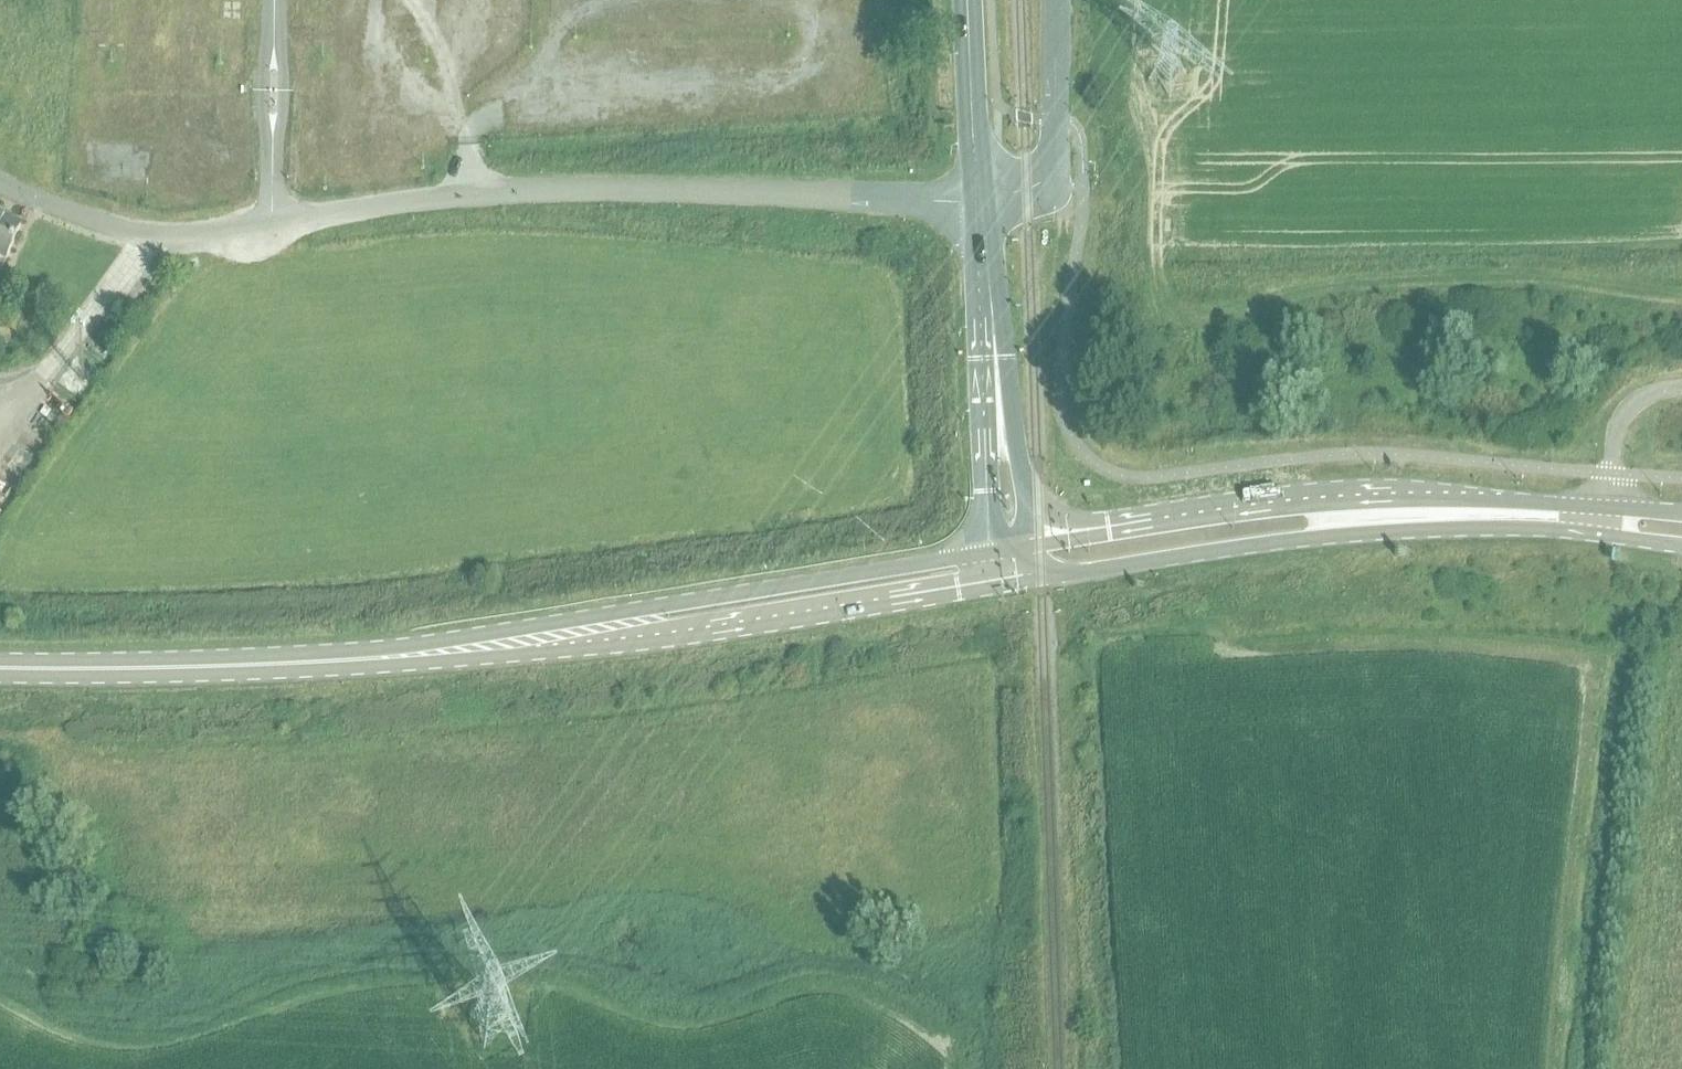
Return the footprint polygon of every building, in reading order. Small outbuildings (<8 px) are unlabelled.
[(5,261),(21,226),(0,217),(0,258),(5,261)]
